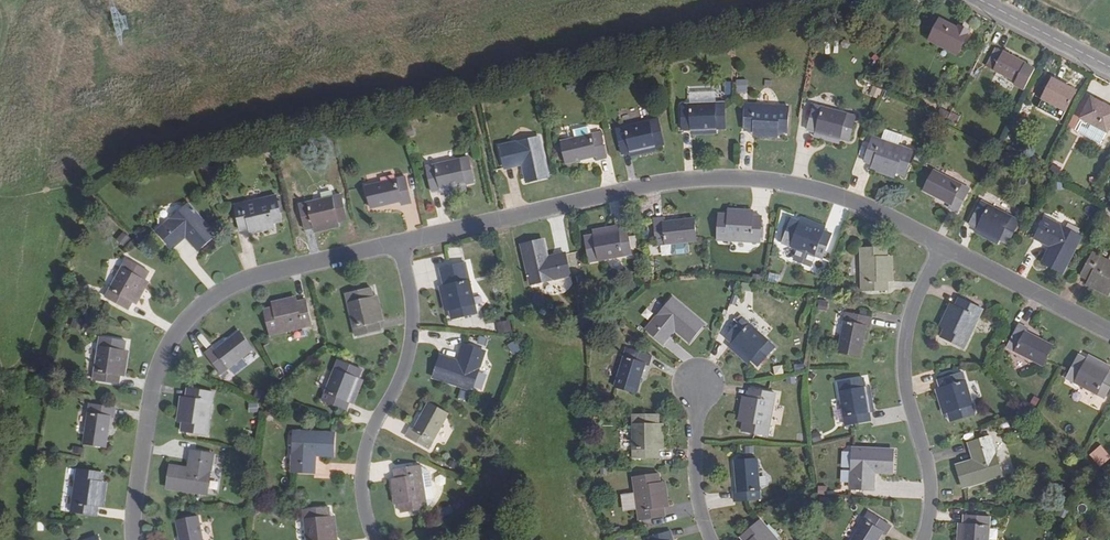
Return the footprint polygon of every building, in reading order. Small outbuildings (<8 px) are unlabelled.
[(958,28),(940,19),(930,38),(958,52),(969,31),(959,26),(958,28)] [(996,48),(986,65),(1015,81),(1016,81),(1014,84),(1024,89),(1035,68),(1025,63),(1004,52),(996,48)] [(1067,88),(1068,86),(1053,78),(1042,98),(1066,110),(1074,92),(1067,88)] [(718,93),(690,94),(691,104),(718,103),(718,93)] [(1109,126),(1109,107),(1091,97),(1081,117),(1107,131),(1109,126)] [(683,105),(683,131),(692,131),(718,130),(726,129),(725,103),(718,103),(691,104),(683,105)] [(745,131),(754,132),(780,133),(788,133),(790,107),(747,104),(745,131)] [(809,130),(816,133),(841,139),(850,141),(857,117),(815,106),(809,130)] [(944,109),(941,117),(954,124),(958,116),(944,109)] [(623,154),(630,152),(656,147),(665,145),(659,120),(617,129),(623,154)] [(590,126),(574,130),(576,138),(592,134),(590,126)] [(607,159),(601,132),(576,138),(562,141),(567,164),(597,157),(598,161),(607,159)] [(840,145),(841,139),(816,133),(815,138),(840,145)] [(864,161),(874,164),(896,172),(904,175),(912,151),(872,137),(864,161)] [(527,182),(550,177),(541,138),(518,143),(518,142),(500,146),(506,169),(523,165),(527,182)] [(658,152),(656,147),(630,152),(632,158),(658,152)] [(433,192),(441,190),(467,184),(475,182),(469,158),(428,167),(433,192)] [(894,178),(896,172),(874,164),(871,171),(894,178)] [(956,212),(969,189),(934,170),(924,190),(951,204),(949,208),(956,212)] [(412,204),(406,177),(367,186),(372,208),(402,202),(402,205),(412,204)] [(468,190),(467,184),(441,190),(442,196),(468,190)] [(305,230),(313,228),(339,222),(348,220),(342,195),(300,204),(305,230)] [(240,230),(249,228),(274,223),(283,221),(277,196),(235,205),(240,230)] [(981,202),(970,224),(977,228),(1000,240),(1016,248),(1027,225),(981,202)] [(198,250),(215,234),(190,204),(172,220),(171,219),(158,230),(174,248),(186,237),(198,250)] [(761,243),(763,217),(754,216),(728,215),(720,215),(718,241),(761,243)] [(827,226),(803,217),(801,223),(825,231),(827,226)] [(1063,273),(1082,237),(1045,218),(1035,238),(1050,246),(1042,262),(1063,273)] [(664,219),(655,220),(658,246),(672,245),(689,243),(698,242),(695,219),(665,222),(664,219)] [(824,259),(833,234),(825,231),(801,223),(792,219),(783,244),(824,259)] [(341,227),(339,222),(313,228),(315,233),(341,227)] [(276,229),(274,223),(249,228),(250,235),(276,229)] [(619,225),(593,230),(594,235),(620,231),(619,225)] [(998,245),(1000,240),(977,228),(975,233),(998,245)] [(632,255),(628,229),(620,231),(594,235),(586,237),(590,262),(632,255)] [(148,237),(141,231),(137,235),(144,241),(148,237)] [(123,246),(128,238),(121,233),(115,241),(123,246)] [(545,240),(522,245),(531,284),(554,279),(555,280),(571,276),(566,254),(549,257),(545,240)] [(690,255),(689,243),(672,245),(674,256),(690,255)] [(889,291),(889,283),(888,257),(887,248),(862,249),(863,292),(889,291)] [(1081,275),(1089,279),(1109,290),(1109,262),(1093,253),(1081,275)] [(129,309),(132,303),(145,279),(150,271),(127,259),(106,297),(129,309)] [(468,263),(441,269),(445,286),(451,311),(453,319),(478,313),(470,281),(476,279),(472,263),(468,264),(468,263)] [(777,282),(778,274),(768,273),(767,281),(777,282)] [(138,306),(151,282),(145,279),(132,303),(138,306)] [(1109,291),(1109,290),(1089,279),(1086,285),(1107,296),(1109,291)] [(439,287),(445,312),(451,311),(445,286),(439,287)] [(356,336),(381,330),(379,323),(373,297),(371,288),(346,294),(356,336)] [(540,306),(544,297),(533,293),(529,302),(540,306)] [(272,301),(274,307),(298,302),(297,295),(272,301)] [(385,322),(379,295),(373,297),(379,323),(385,322)] [(959,298),(956,306),(945,329),(941,336),(964,347),(983,310),(959,298)] [(690,342),(705,324),(674,299),(658,317),(657,317),(647,330),(665,344),(676,331),(690,342)] [(312,325),(306,300),(298,302),(274,307),(265,309),(271,335),(312,325)] [(939,326),(945,329),(956,306),(950,303),(939,326)] [(829,305),(821,304),(820,313),(828,314),(829,305)] [(871,328),(873,319),(847,313),(839,352),(861,357),(867,328),(871,328)] [(727,339),(733,344),(753,362),(759,367),(776,347),(744,319),(727,339)] [(508,320),(496,322),(498,334),(510,332),(508,320)] [(1028,328),(1020,324),(1008,347),(1043,365),(1053,345),(1026,332),(1028,328)] [(213,347),(205,353),(222,374),(254,350),(239,332),(216,351),(213,347)] [(119,383),(121,376),(125,350),(126,341),(101,338),(94,379),(119,383)] [(748,366),(753,362),(733,344),(728,348),(748,366)] [(442,356),(434,378),(473,391),(480,368),(481,368),(486,352),(464,345),(459,361),(442,356)] [(650,366),(652,357),(627,349),(616,386),(637,393),(646,364),(650,366)] [(127,377),(131,351),(125,350),(121,376),(127,377)] [(1087,359),(1109,371),(1109,369),(1109,365),(1089,354),(1087,359)] [(1109,387),(1109,371),(1087,359),(1079,355),(1067,378),(1105,398),(1109,387)] [(347,410),(350,404),(360,378),(363,370),(339,361),(323,400),(347,410)] [(939,380),(941,388),(948,412),(951,421),(976,413),(963,372),(939,380)] [(365,380),(360,378),(350,404),(355,406),(365,380)] [(846,426),(871,421),(870,413),(866,388),(864,379),(839,384),(846,426)] [(876,413),(872,387),(866,388),(870,413),(876,413)] [(943,414),(948,412),(941,388),(936,390),(943,414)] [(214,393),(188,389),(187,398),(182,423),(181,431),(208,435),(214,393)] [(776,394),(751,389),(750,397),(745,423),(743,431),(769,436),(776,394)] [(738,422),(745,423),(750,397),(743,396),(738,422)] [(181,397),(176,422),(182,423),(187,398),(181,397)] [(832,400),(834,424),(841,423),(839,400),(832,400)] [(116,408),(90,404),(84,444),(107,447),(111,417),(115,418),(116,408)] [(411,428),(407,436),(430,450),(449,414),(430,404),(415,430),(411,428)] [(634,458),(660,458),(660,450),(660,424),(660,415),(634,416),(634,458)] [(334,457),(335,433),(295,431),(294,456),(293,456),(292,472),(315,473),(316,456),(334,457)] [(819,431),(809,433),(811,442),(821,440),(819,431)] [(957,465),(964,488),(1002,476),(995,453),(996,453),(991,436),(969,443),(974,460),(957,465)] [(1098,467),(1109,457),(1099,444),(1087,454),(1098,467)] [(893,474),(894,450),(854,449),(852,491),(874,492),(875,473),(893,474)] [(171,466),(167,489),(207,495),(211,471),(214,455),(192,451),(188,468),(171,466)] [(734,492),(735,502),(762,500),(758,460),(736,462),(738,492),(734,492)] [(421,467),(395,471),(396,479),(400,505),(402,513),(428,509),(421,467)] [(97,516),(99,507),(102,481),(103,474),(77,470),(71,512),(97,516)] [(666,517),(664,509),(661,483),(660,475),(634,478),(640,520),(666,517)] [(394,506),(400,505),(396,479),(390,480),(394,506)] [(105,508),(109,483),(102,481),(99,507),(105,508)] [(671,508),(667,483),(661,483),(664,509),(671,508)] [(448,505),(438,510),(444,521),(454,516),(448,505)] [(330,516),(330,508),(305,511),(307,539),(333,539),(330,516)] [(892,527),(870,513),(853,539),(879,539),(884,533),(887,535),(892,527)] [(964,524),(963,539),(989,539),(990,518),(965,515),(964,524)] [(336,516),(330,516),(333,539),(339,539),(336,516)] [(199,517),(177,522),(180,539),(203,539),(199,517)] [(743,539),(778,539),(761,521),(742,538),(743,539)]
